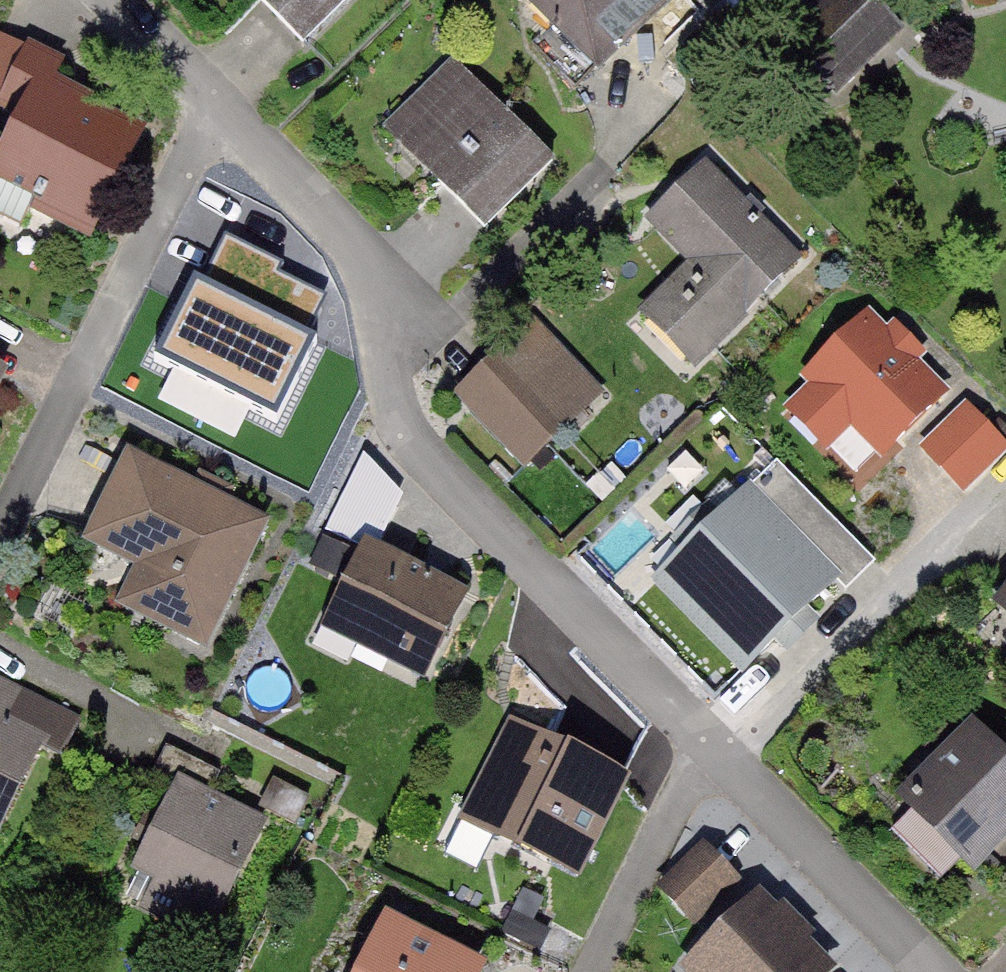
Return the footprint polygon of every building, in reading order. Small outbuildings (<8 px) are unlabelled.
[(302,46),(349,0),(257,0),(302,46)] [(666,0),(533,0),(556,23),(534,45),(575,87),(666,0)] [(868,0),(836,0),(777,57),(822,104),(898,31),(868,0)] [(84,227),(131,134),(45,91),(59,64),(30,50),(3,105),(30,118),(0,177),(0,216),(21,226),(34,201),(84,227)] [(395,141),(484,231),(554,163),(453,61),(440,74),(451,86),(395,141)] [(709,350),(798,264),(704,167),(651,218),(696,264),(659,299),(709,350)] [(284,264),(224,234),(201,281),(194,278),(154,359),(276,420),(315,342),(307,338),(322,309),(273,285),(284,264)] [(941,396),(865,319),(809,374),(819,384),(791,412),(824,446),(852,418),(885,451),(941,396)] [(573,420),(509,353),(465,394),(529,461),(573,420)] [(1005,445),(967,407),(924,449),(962,487),(1005,445)] [(403,496),(363,455),(327,528),(372,551),(375,552),(403,496)] [(261,524),(130,459),(91,538),(168,577),(150,614),(203,640),(261,524)] [(776,461),(656,580),(743,668),(835,578),(779,522),(808,494),(776,461)] [(375,552),(372,551),(340,611),(369,626),(360,642),(415,670),(455,593),(375,552)] [(0,678),(0,824),(41,740),(64,751),(80,718),(0,678)] [(619,781),(514,729),(469,820),(574,872),(619,781)] [(1005,828),(1005,766),(973,734),(909,798),(973,861),(1005,828)] [(208,935),(263,825),(209,798),(223,771),(166,743),(152,771),(180,785),(161,823),(149,817),(138,838),(150,843),(139,865),(185,888),(171,916),(208,935)] [(309,797),(275,780),(262,806),(296,823),(309,797)] [(690,929),(738,881),(705,848),(657,896),(690,929)] [(757,899),(687,968),(691,971),(826,971),(827,971),(757,899)] [(387,924),(363,971),(478,971),(479,970),(387,924)]
